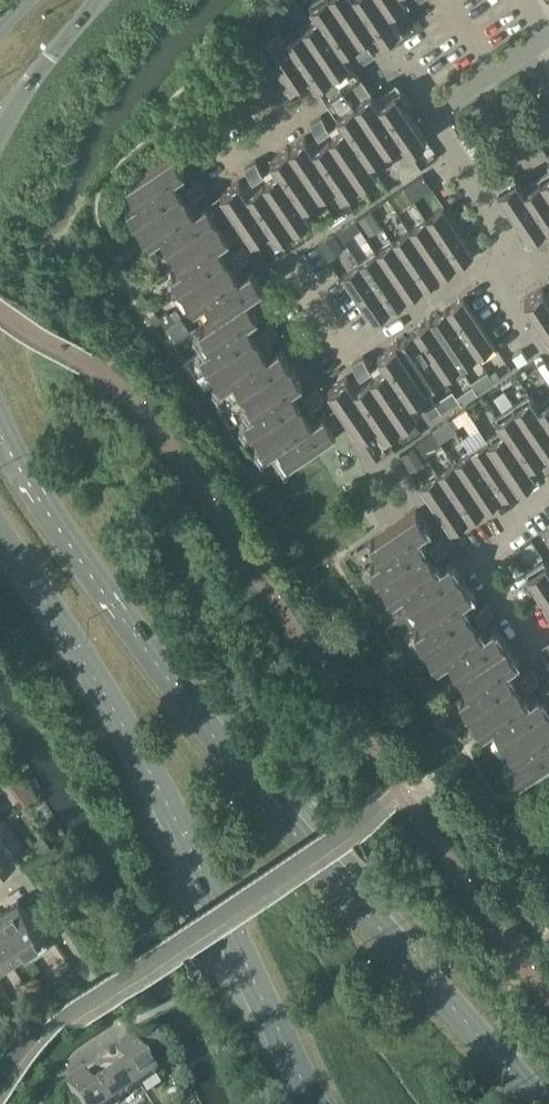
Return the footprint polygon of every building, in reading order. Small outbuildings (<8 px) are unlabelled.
[(309,1),(316,12),(285,33),(278,22),(259,35),(280,65),(275,69),(286,85),(307,70),(315,82),(350,58),(342,47),(373,25),(381,37),(400,25),(388,8),(399,0),(311,0),(309,1)] [(355,44),(360,52),(364,57),(375,50),(366,37),(355,44)] [(379,102),(371,90),(336,113),(344,124),(313,145),(305,134),(270,158),(278,169),(247,190),(239,179),(220,191),(244,226),(252,238),(268,227),(276,239),(311,215),(303,203),(334,182),(342,194),(377,170),(369,158),(401,137),(409,149),(427,137),(406,106),(411,103),(400,87),(379,102)] [(311,121),(315,127),(320,134),(331,127),(322,114),(311,121)] [(219,243),(230,235),(207,201),(195,208),(174,177),(185,170),(173,151),(126,182),(138,199),(127,207),(150,242),(161,234),(182,265),(171,273),(195,308),(206,300),(217,316),(200,327),(211,344),(200,351),(224,386),(235,378),(256,410),(245,417),(268,452),(279,444),(290,461),(337,430),(324,411),(313,419),(292,387),(303,380),(280,345),(269,353),(248,321),(259,314),(247,296),(263,285),(251,267),(240,274),(219,243)] [(245,166),(249,172),(254,179),(265,171),(256,158),(245,166)] [(523,186),(516,175),(497,187),(518,218),(513,221),(524,237),(545,223),(548,228),(548,168),(523,186)] [(424,171),(404,185),(413,198),(433,184),(424,171)] [(193,195),(199,191),(205,187),(198,176),(185,184),(193,195)] [(425,217),(457,263),(474,251),(442,205),(425,217)] [(361,213),(358,216),(369,234),(382,226),(371,208),(361,213)] [(408,228),(440,274),(457,263),(425,217),(408,228)] [(392,239),(424,286),(440,274),(408,228),(392,239)] [(332,233),(319,243),(328,257),(344,248),(332,233)] [(375,251),(407,297),(424,286),(392,239),(375,251)] [(250,253),(243,242),(230,250),(238,261),(250,253)] [(359,262),(391,308),(407,297),(375,251),(359,262)] [(391,308),(359,262),(341,273),(373,320),(391,308)] [(543,287),(525,299),(548,335),(548,295),(543,287)] [(445,308),(477,354),(494,342),(463,296),(445,308)] [(429,319),(460,365),(477,354),(445,308),(429,319)] [(182,315),(166,326),(173,337),(190,328),(182,315)] [(460,365),(429,319),(413,330),(444,377),(460,365)] [(279,331),(271,320),(259,328),(266,340),(279,331)] [(444,377),(413,330),(396,341),(428,388),(444,377)] [(428,388),(396,341),(378,354),(385,365),(354,386),(347,375),(329,388),(339,402),(338,403),(351,420),(360,434),(377,423),(384,434),(419,410),(411,399),(428,388)] [(522,348),(512,354),(519,363),(528,357),(522,348)] [(363,355),(352,363),(361,375),(372,368),(363,355)] [(303,395),(311,406),(323,397),(316,386),(303,395)] [(518,484),(536,472),(529,461),(548,447),(548,396),(538,403),(531,392),(496,416),(503,427),(487,438),(518,484)] [(467,407),(454,415),(459,423),(472,415),(467,407)] [(450,417),(433,429),(441,440),(458,429),(450,417)] [(434,431),(417,442),(425,454),(442,442),(434,431)] [(518,484),(487,438),(470,449),(501,496),(518,484)] [(414,446),(400,455),(410,469),(423,460),(414,446)] [(501,496),(470,449),(454,460),(485,507),(501,496)] [(437,472),(468,518),(485,507),(454,460),(437,472)] [(468,518),(437,472),(420,483),(451,530),(468,518)] [(449,558),(438,566),(417,534),(428,527),(416,508),(370,539),(381,556),(370,563),(393,598),(404,591),(425,622),(413,630),(437,665),(448,658),(469,690),(458,697),(481,732),(492,725),(513,757),(502,764),(514,783),(545,763),(548,768),(548,767),(548,709),(538,693),(527,700),(506,669),(517,661),(493,625),(482,633),(467,609),(461,601),(472,594),(449,558)] [(441,533),(438,535),(429,542),(436,553),(449,544),(441,533)] [(545,559),(527,572),(548,604),(548,564),(545,559)] [(480,619),(490,613),(493,611),(485,600),(472,608),(480,619)] [(524,687),(537,678),(530,667),(517,676),(524,687)] [(38,795),(31,784),(19,793),(26,803),(38,795)] [(15,858),(0,835),(0,868),(15,858)] [(52,848),(44,836),(36,841),(44,853),(52,848)] [(50,946),(19,900),(1,911),(25,947),(32,957),(50,946)] [(8,958),(25,947),(1,911),(0,912),(0,946),(8,958)] [(8,958),(0,946),(0,964),(8,958)] [(75,970),(69,960),(58,966),(65,976),(75,970)] [(45,989),(39,979),(28,986),(34,996),(45,989)] [(157,1076),(134,1040),(115,1053),(126,1069),(127,1068),(140,1088),(157,1076)] [(104,1103),(115,1103),(140,1088),(127,1068),(126,1069),(95,1090),(104,1103)] [(95,1090),(84,1074),(65,1086),(77,1103),(104,1103),(95,1090)]
